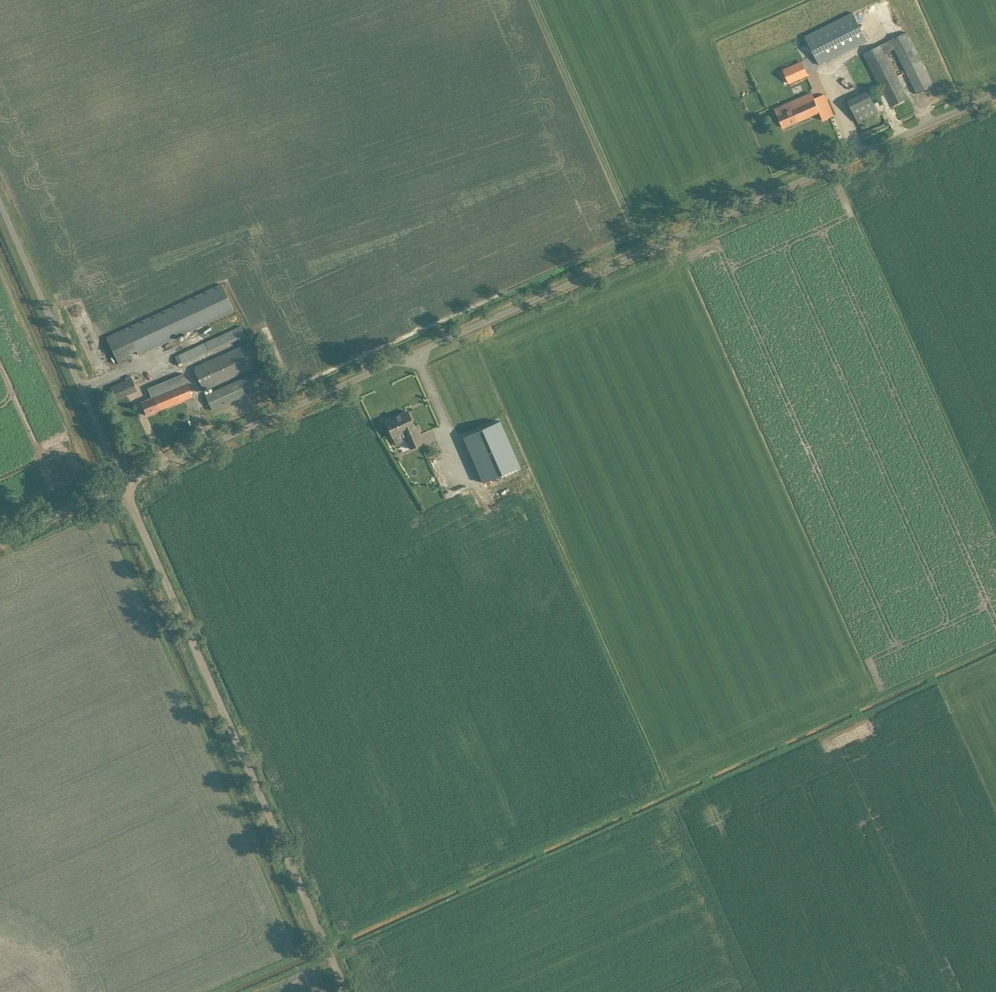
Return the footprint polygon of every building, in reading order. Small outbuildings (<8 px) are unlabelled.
[(805,35),(819,65),(868,41),(853,11),(805,35)] [(885,95),(891,107),(909,98),(886,53),(895,49),(917,94),(934,86),(907,32),(864,53),(882,88),(878,90),(881,96),(885,95)] [(791,66),(784,70),(789,83),(797,79),(791,66)] [(848,101),(859,122),(879,112),(868,91),(848,101)] [(778,114),(783,127),(820,112),(823,120),(834,115),(825,94),(815,99),(812,93),(786,104),(788,110),(778,114)] [(106,337),(119,364),(132,357),(130,353),(137,350),(138,354),(234,310),(222,284),(106,337)] [(175,356),(179,366),(246,335),(241,325),(175,356)] [(248,342),(194,367),(204,389),(258,365),(248,342)] [(205,395),(212,410),(260,388),(253,373),(205,395)] [(141,402),(146,415),(193,396),(184,374),(147,390),(150,398),(141,402)] [(110,387),(115,399),(137,390),(131,376),(125,378),(126,380),(110,387)] [(396,416),(385,421),(392,437),(403,432),(410,448),(421,444),(414,427),(408,411),(396,416)] [(499,421),(463,437),(464,438),(483,483),(515,469),(520,467),(499,421)]
